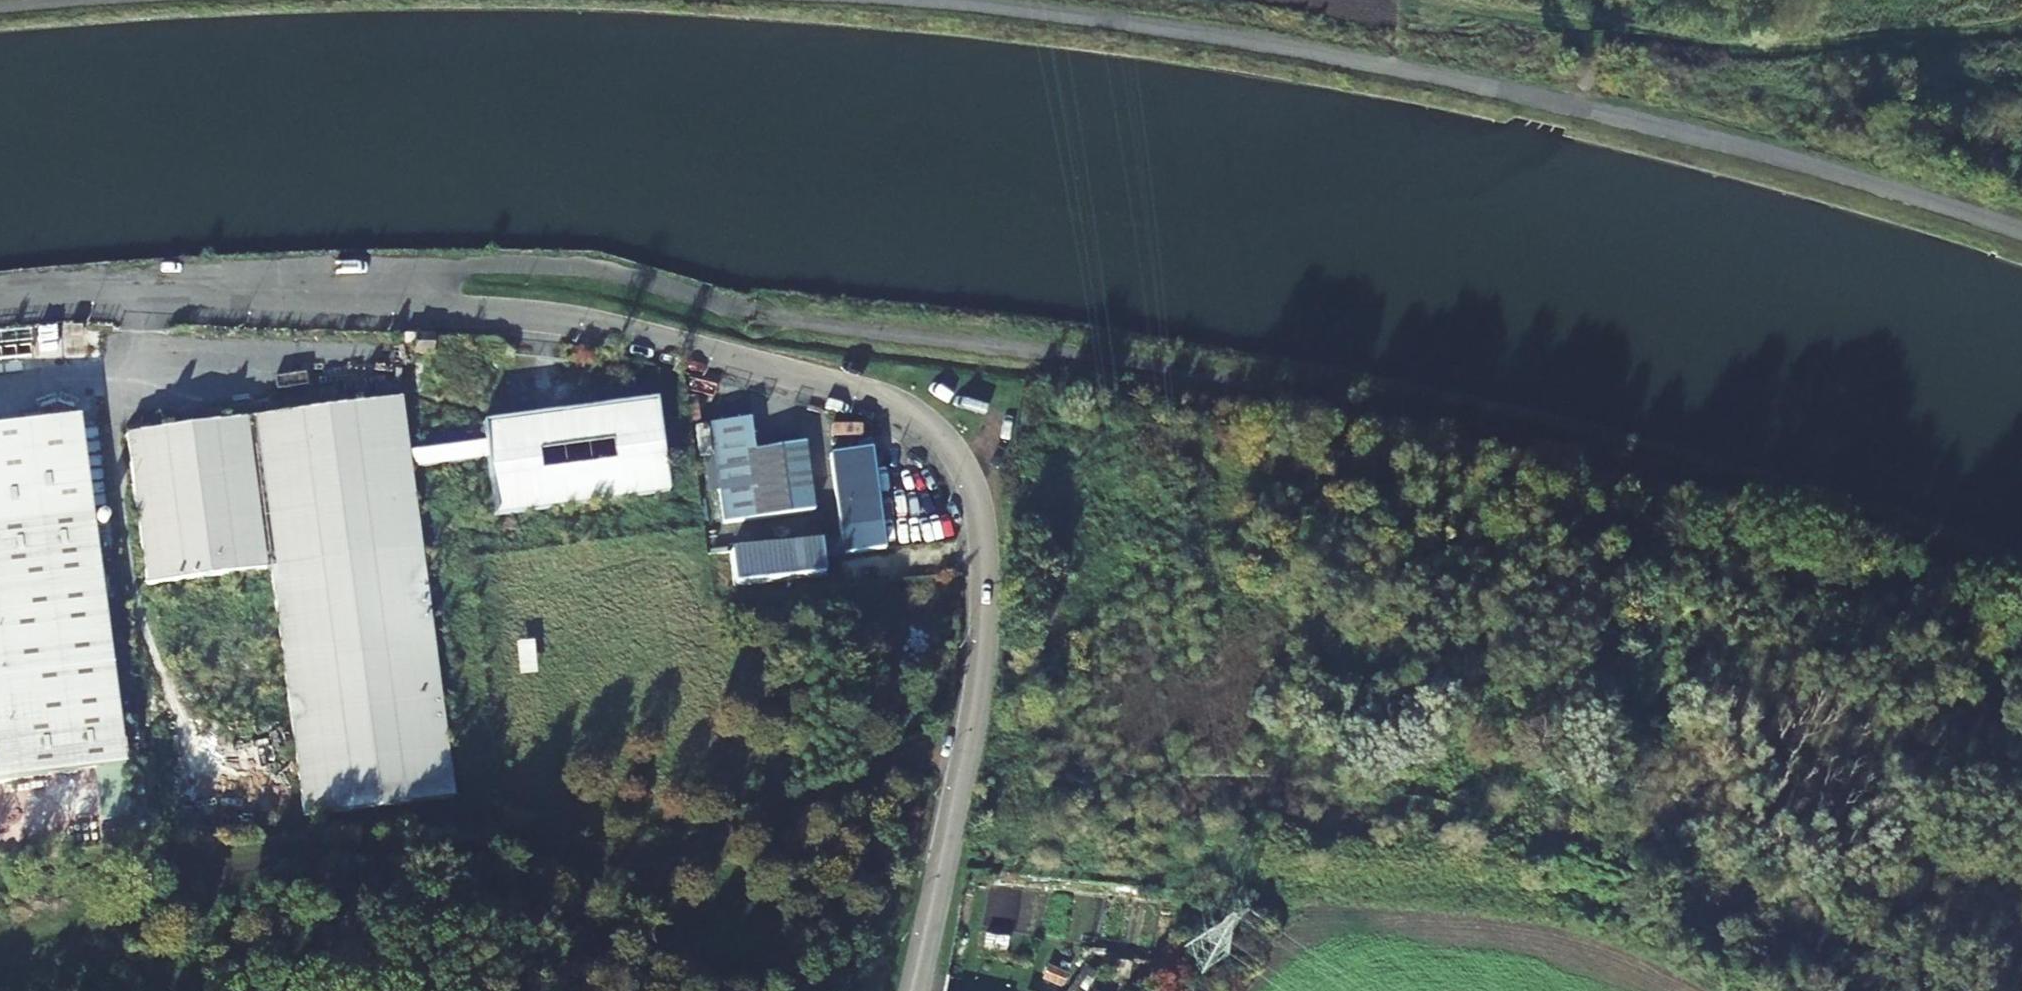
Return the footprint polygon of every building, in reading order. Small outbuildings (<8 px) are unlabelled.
[(83,333),(72,333),(72,341),(83,341),(83,333)] [(419,345),(409,344),(409,353),(419,354),(419,345)] [(459,472),(457,453),(409,460),(402,404),(128,436),(146,586),(269,573),(297,820),(447,804),(444,765),(411,478),(459,472)] [(457,453),(459,472),(487,469),(494,525),(667,504),(657,413),(483,434),(485,450),(457,453)] [(91,777),(97,827),(125,824),(78,426),(0,435),(0,788),(91,777)] [(753,426),(714,431),(726,530),(817,521),(805,454),(757,459),(753,426)] [(871,464),(830,469),(842,569),(883,564),(871,464)] [(818,558),(730,566),(732,599),(821,590),(818,558)] [(1124,980),(1073,967),(1067,990),(1121,990),(1124,980)]
